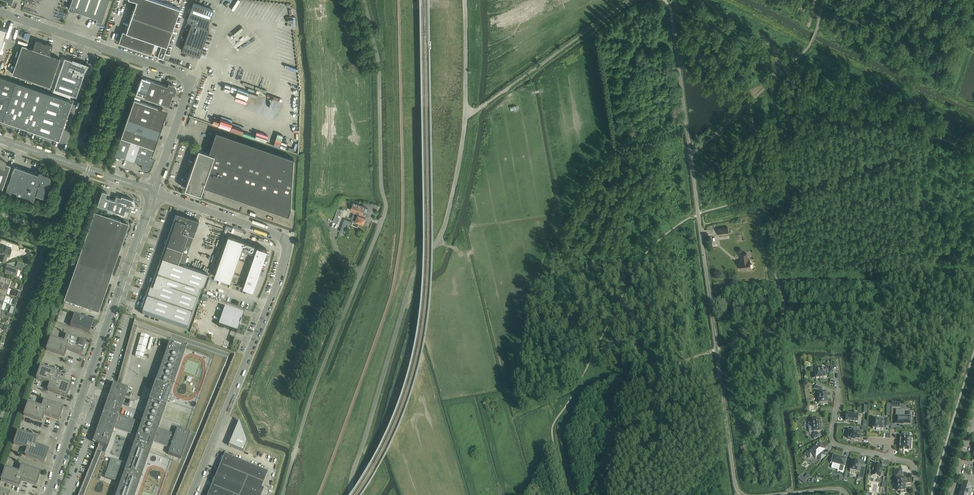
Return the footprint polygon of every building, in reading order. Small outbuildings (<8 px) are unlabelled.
[(69,9),(97,18),(95,23),(101,25),(109,0),(72,0),(69,9)] [(118,42),(122,43),(163,58),(163,57),(180,8),(155,0),(134,0),(137,1),(126,32),(122,30),(118,42)] [(213,10),(193,3),(187,21),(191,23),(181,50),(199,56),(209,29),(207,28),(213,10)] [(50,87),(60,58),(49,54),(52,45),(46,43),(45,42),(44,42),(42,42),(36,39),(33,49),(22,45),(12,73),(50,87)] [(65,58),(54,89),(76,96),(84,74),(89,65),(72,59),(72,60),(65,58)] [(2,120),(3,117),(15,81),(0,76),(0,119),(2,120)] [(174,96),(176,90),(176,89),(176,88),(176,87),(175,87),(175,86),(174,86),(174,85),(168,83),(167,86),(142,77),(135,95),(168,106),(172,95),(174,96)] [(3,117),(2,120),(59,139),(72,101),(70,100),(15,81),(3,117)] [(148,147),(155,128),(161,109),(158,108),(134,100),(121,137),(115,155),(114,155),(120,157),(121,156),(129,159),(128,160),(134,162),(134,161),(134,160),(142,163),(142,165),(142,166),(142,167),(142,168),(142,169),(143,169),(143,170),(144,170),(145,170),(146,171),(147,170),(148,170),(149,170),(150,169),(150,168),(151,168),(151,167),(154,159),(153,159),(150,158),(151,154),(152,154),(152,155),(154,149),(154,148),(154,149),(148,147)] [(290,208),(293,158),(216,131),(208,153),(200,150),(198,149),(190,173),(188,178),(184,189),(200,194),(203,186),(288,215),(290,208)] [(11,165),(5,163),(6,162),(5,161),(4,160),(3,159),(1,158),(0,158),(0,190),(1,191),(11,165)] [(15,166),(13,171),(6,191),(33,201),(36,194),(45,197),(50,181),(51,181),(51,180),(51,179),(51,178),(50,178),(50,177),(50,176),(49,176),(48,175),(47,175),(43,173),(42,172),(41,171),(40,171),(39,171),(38,172),(37,174),(15,166)] [(134,204),(135,203),(135,202),(134,201),(134,200),(133,200),(132,199),(121,196),(121,197),(116,196),(114,200),(105,197),(107,192),(102,191),(97,205),(124,214),(125,210),(130,211),(132,207),(133,207),(134,204)] [(366,207),(353,203),(350,210),(363,215),(366,207)] [(91,307),(114,241),(115,239),(122,241),(128,223),(95,212),(65,297),(91,307)] [(171,230),(166,244),(182,250),(184,244),(188,234),(193,236),(194,236),(197,226),(199,220),(178,213),(177,213),(176,217),(171,230)] [(366,218),(357,214),(355,220),(363,224),(366,218)] [(345,219),(340,232),(343,233),(347,224),(350,225),(351,222),(345,219)] [(718,228),(719,236),(729,235),(728,227),(718,228)] [(257,276),(266,249),(228,235),(214,276),(230,282),(242,286),(248,288),(251,289),(252,290),(255,280),(257,276)] [(162,256),(162,257),(178,262),(182,250),(166,244),(162,255),(162,256)] [(2,246),(0,252),(0,253),(1,253),(0,256),(0,259),(5,261),(7,256),(9,256),(11,249),(2,246)] [(739,261),(740,270),(751,268),(749,260),(748,260),(747,254),(740,255),(741,261),(739,261)] [(162,257),(157,271),(202,287),(207,272),(178,262),(162,257)] [(5,271),(6,272),(5,274),(16,278),(18,272),(21,273),(24,266),(18,264),(16,269),(8,266),(7,268),(7,269),(6,269),(5,270),(5,271)] [(157,271),(152,285),(197,301),(202,287),(157,271)] [(1,280),(0,280),(0,286),(9,289),(12,281),(2,278),(1,280)] [(152,285),(147,300),(192,316),(197,301),(152,285)] [(0,286),(0,294),(6,296),(9,289),(0,286)] [(143,312),(142,314),(187,330),(192,316),(147,300),(143,312)] [(225,308),(218,327),(237,333),(244,314),(225,308)] [(74,315),(72,323),(70,327),(89,334),(91,329),(93,322),(74,315)] [(141,335),(135,357),(143,359),(149,337),(141,335)] [(51,338),(46,351),(65,357),(65,356),(67,350),(82,355),(86,343),(67,336),(64,343),(51,338)] [(159,340),(151,337),(146,352),(154,354),(159,340)] [(115,385),(113,384),(111,391),(109,396),(97,430),(93,443),(96,444),(99,445),(107,448),(114,430),(115,429),(137,437),(125,472),(119,470),(122,463),(111,459),(105,478),(115,482),(118,475),(123,477),(116,494),(135,494),(153,443),(170,449),(168,455),(174,457),(181,459),(190,433),(188,432),(177,429),(175,435),(158,429),(168,402),(172,403),(173,403),(174,403),(174,402),(175,402),(175,401),(175,400),(174,400),(174,399),(173,399),(169,397),(186,350),(169,344),(141,423),(119,416),(119,415),(123,405),(129,407),(130,403),(131,401),(125,399),(128,390),(122,388),(117,386),(116,385),(115,385)] [(56,380),(57,379),(59,374),(41,367),(36,379),(50,384),(48,391),(67,398),(69,392),(71,385),(56,380)] [(833,374),(832,367),(828,367),(829,370),(826,370),(815,371),(815,374),(813,374),(814,379),(816,378),(816,379),(820,379),(821,379),(820,378),(822,378),(822,379),(823,379),(823,378),(827,378),(827,373),(829,373),(829,374),(833,374)] [(823,404),(827,404),(827,403),(827,398),(827,397),(827,396),(826,393),(822,393),(822,391),(823,389),(816,386),(815,389),(819,391),(819,393),(818,393),(819,404),(823,404)] [(42,408),(28,403),(24,416),(42,422),(42,421),(44,415),(59,420),(63,408),(44,401),(42,408)] [(896,410),(896,421),(901,421),(901,422),(901,424),(903,424),(910,424),(910,417),(901,417),(901,411),(896,410)] [(846,414),(846,422),(847,422),(849,422),(853,422),(853,423),(853,422),(855,422),(855,423),(855,422),(858,422),(858,414),(857,414),(854,414),(846,414)] [(813,432),(813,433),(814,433),(814,436),(813,436),(814,439),(820,437),(818,434),(817,434),(817,432),(821,432),(821,428),(821,427),(821,425),(821,424),(820,424),(820,420),(812,421),(812,422),(809,422),(810,426),(808,426),(809,432),(813,432)] [(886,429),(886,422),(883,421),(874,420),(873,429),(876,429),(876,430),(879,430),(883,430),(883,429),(886,429)] [(229,444),(228,446),(243,452),(247,443),(239,421),(236,427),(236,429),(230,443),(229,444)] [(849,432),(848,439),(851,440),(851,441),(855,441),(855,440),(858,440),(859,440),(860,437),(860,433),(859,433),(859,430),(852,429),(852,432),(849,432)] [(36,439),(18,432),(14,445),(27,449),(25,456),(44,463),(46,457),(49,450),(34,445),(36,439)] [(909,445),(909,437),(909,436),(908,436),(908,437),(908,434),(902,433),(901,436),(900,436),(900,437),(899,450),(900,450),(908,451),(908,450),(911,450),(911,445),(909,445)] [(814,447),(806,454),(807,455),(810,458),(813,455),(816,458),(818,456),(821,460),(825,456),(822,453),(824,451),(823,449),(820,445),(819,446),(817,448),(817,447),(816,448),(814,447)] [(263,490),(261,489),(267,473),(225,456),(222,461),(224,462),(220,472),(218,471),(214,482),(216,482),(211,493),(210,492),(208,494),(261,494),(263,490)] [(843,473),(846,460),(843,459),(843,460),(841,459),(840,459),(841,458),(832,456),(830,464),(831,464),(831,463),(832,464),(834,464),(836,465),(837,465),(840,466),(838,470),(838,471),(838,472),(843,473)] [(858,462),(852,461),(850,472),(856,474),(857,472),(860,473),(862,466),(861,467),(858,466),(859,464),(857,464),(858,462)] [(869,471),(868,477),(871,478),(872,477),(880,478),(880,477),(881,477),(882,473),(881,473),(882,466),(874,465),(872,472),(869,471)] [(19,473),(5,469),(1,481),(19,487),(20,486),(22,480),(36,485),(39,479),(40,474),(41,473),(21,466),(19,473)] [(898,492),(901,491),(901,494),(905,494),(905,491),(906,491),(905,487),(906,487),(906,486),(905,486),(905,484),(905,483),(905,479),(902,479),(902,477),(902,470),(895,470),(895,477),(899,477),(899,480),(897,480),(898,492)] [(972,486),(963,483),(962,489),(970,492),(972,486)]
